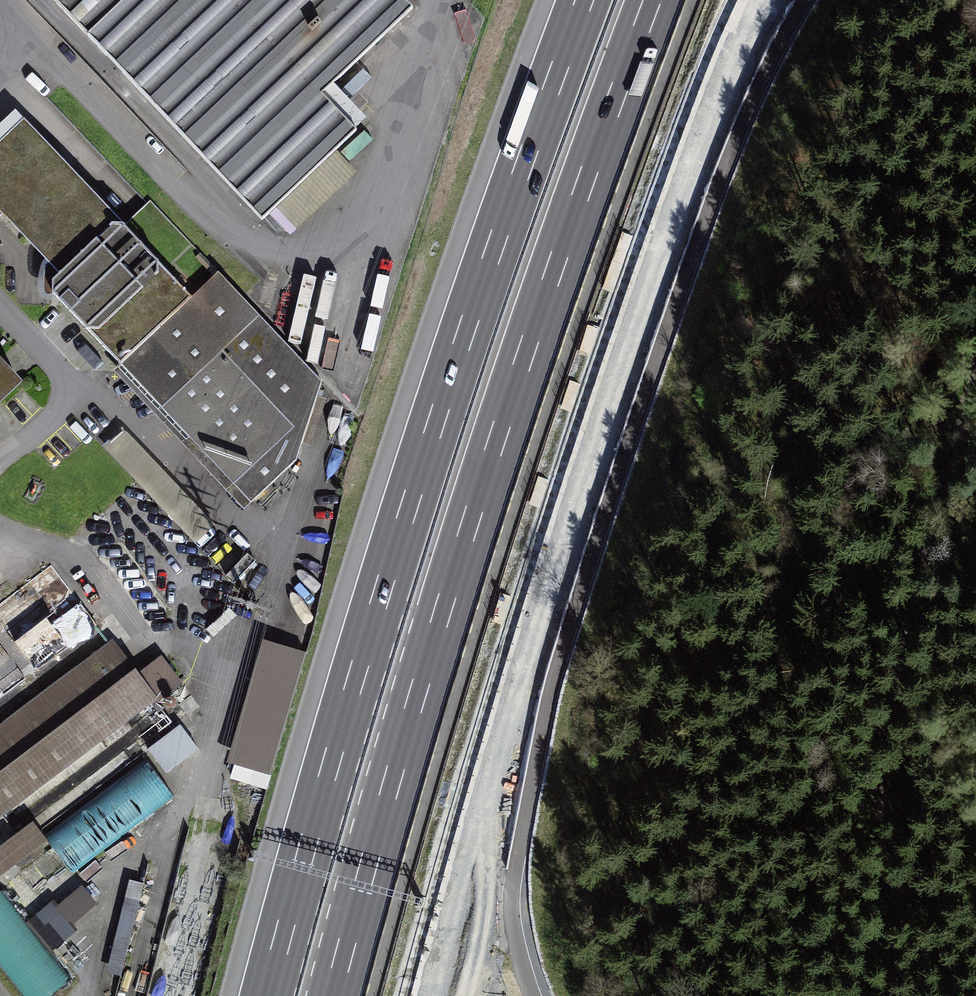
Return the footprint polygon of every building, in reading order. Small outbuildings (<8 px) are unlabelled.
[(268,220),(361,132),(322,91),(412,5),(407,0),(58,0),(268,220)] [(37,115),(0,149),(0,210),(61,275),(45,290),(253,513),(319,452),(337,387),(152,189),(128,212),(37,115)] [(21,379),(0,358),(0,400),(21,379)] [(232,578),(139,482),(100,519),(193,615),(232,578)] [(174,512),(197,535),(213,520),(189,497),(174,512)] [(104,624),(58,563),(0,607),(0,702),(104,624)] [(271,787),(307,647),(262,636),(227,776),(271,787)] [(0,728),(0,808),(14,825),(166,703),(113,638),(0,728)] [(174,713),(142,733),(165,770),(197,751),(174,713)] [(13,832),(10,827),(0,835),(0,842),(13,832)] [(50,944),(100,906),(82,882),(32,920),(50,944)] [(4,888),(0,891),(0,963),(23,995),(49,995),(70,981),(4,888)]
